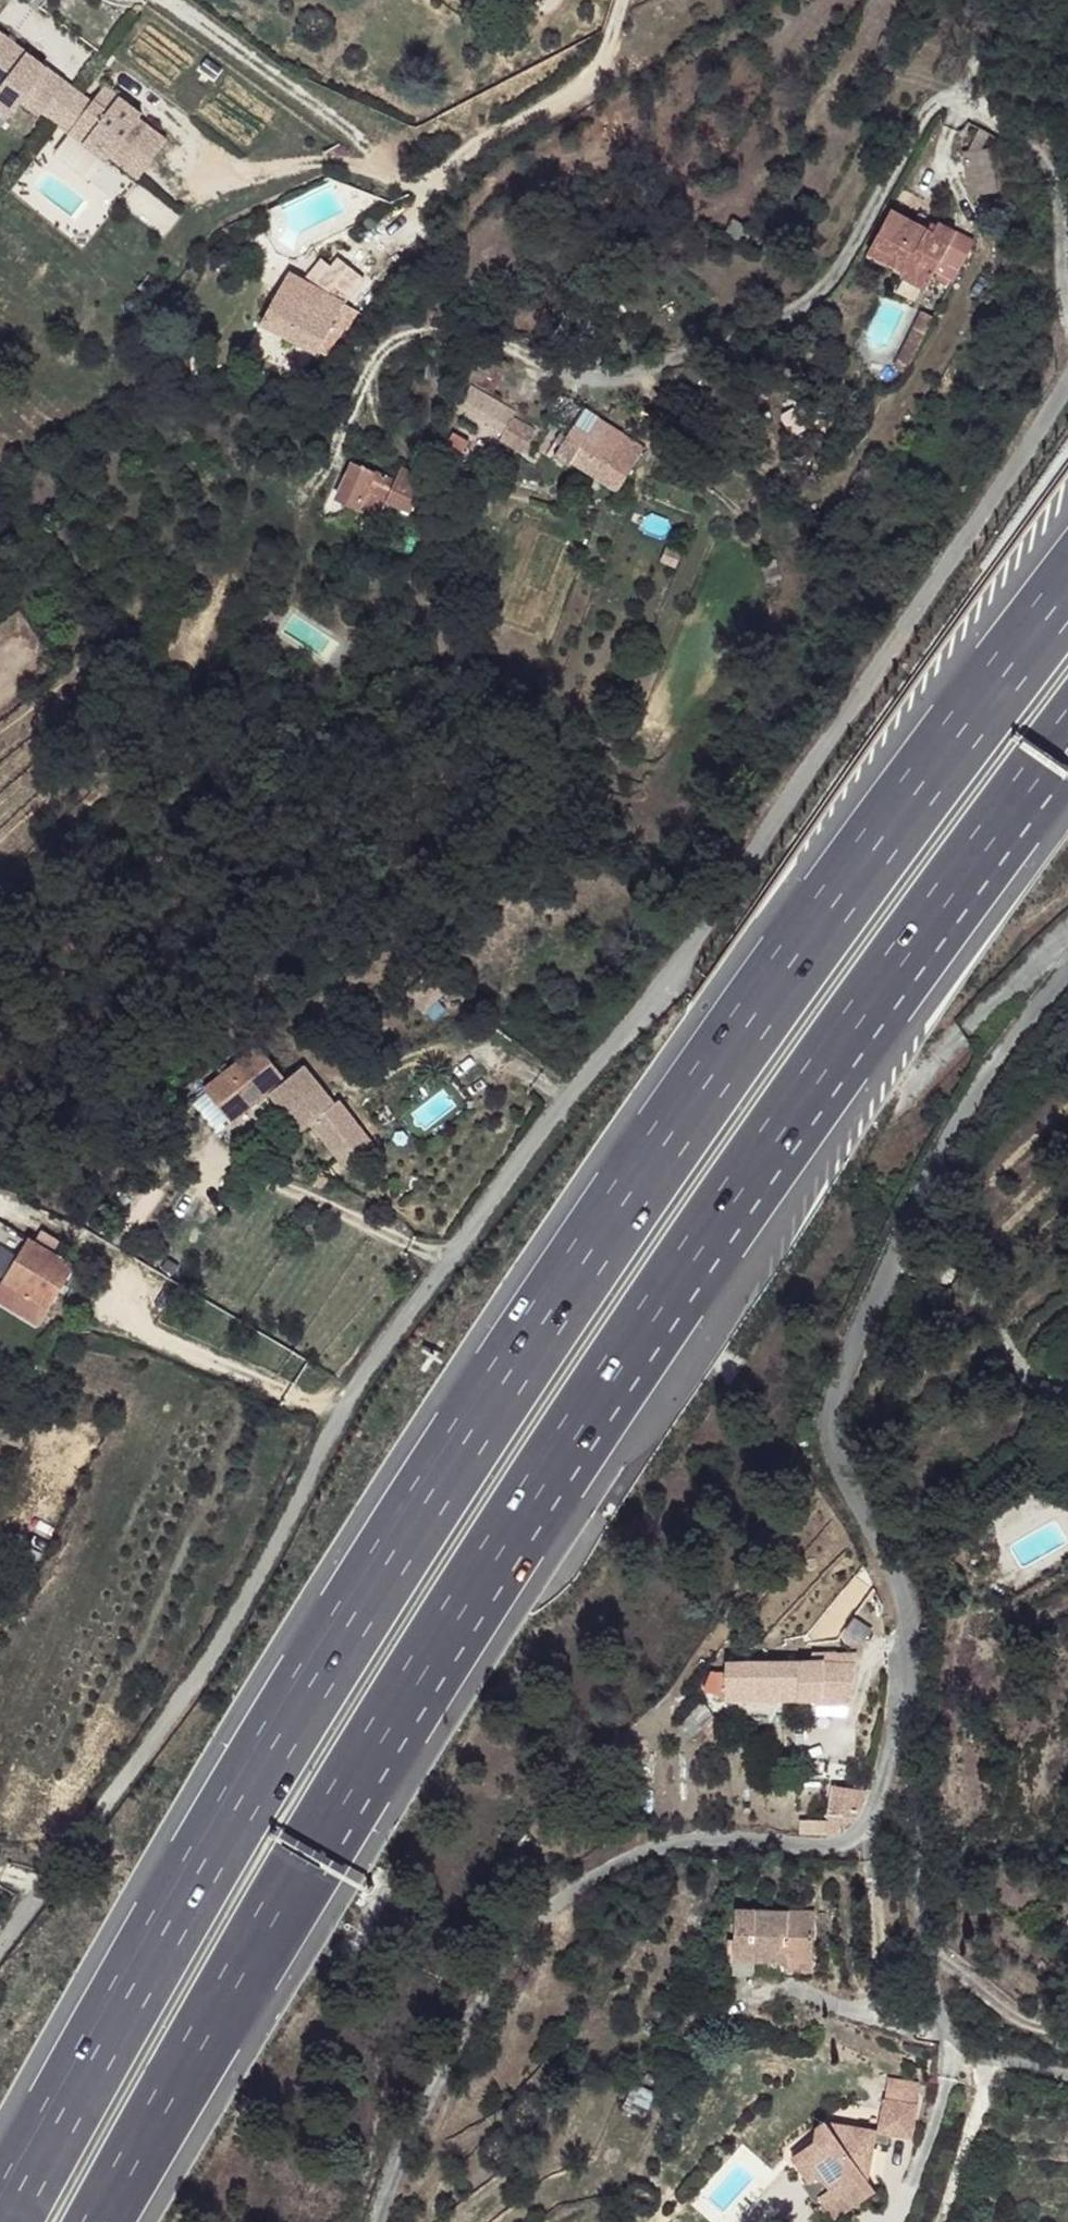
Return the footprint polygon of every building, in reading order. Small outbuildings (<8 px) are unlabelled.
[(92,95),(0,30),(0,101),(13,110),(21,98),(135,179),(169,131),(101,82),(92,95)] [(960,130),(965,195),(997,192),(992,128),(960,130)] [(937,229),(895,208),(876,247),(910,266),(906,274),(932,288),(940,272),(959,281),(979,241),(942,223),(937,229)] [(910,266),(876,247),(871,255),(906,274),(910,266)] [(347,308),(290,273),(263,326),(321,356),(329,341),(336,328),(347,308)] [(350,335),(336,328),(329,341),(341,347),(350,335)] [(511,415),(473,391),(464,406),(501,429),(511,415)] [(501,429),(464,406),(460,412),(495,434),(494,436),(502,441),(516,418),(511,415),(501,429)] [(792,412),(785,419),(784,424),(790,424),(797,419),(792,412)] [(653,454),(635,440),(625,452),(585,420),(576,431),(588,442),(578,454),(622,492),(653,454)] [(376,476),(357,465),(341,502),(374,519),(384,496),(371,489),(376,476)] [(403,486),(376,476),(371,489),(384,496),(374,519),(387,524),(395,508),(417,518),(431,484),(409,473),(403,486)] [(249,1031),(219,1065),(245,1054),(266,1072),(280,1056),(249,1031)] [(302,1037),(274,1070),(310,1102),(319,1093),(343,1066),(340,1063),(335,1068),(328,1075),(322,1069),(329,1062),(302,1037)] [(245,1054),(219,1065),(215,1070),(248,1100),(264,1081),(261,1077),(266,1072),(245,1054)] [(335,1068),(329,1062),(322,1069),(328,1075),(335,1068)] [(374,1093),(343,1066),(319,1093),(351,1122),(374,1093)] [(384,1101),(374,1093),(351,1122),(360,1131),(384,1101)] [(0,1220),(0,1277),(7,1282),(32,1241),(0,1220)] [(78,1271),(32,1241),(7,1282),(50,1311),(78,1271)] [(7,1282),(0,1293),(0,1301),(41,1327),(50,1311),(7,1282)] [(724,1673),(726,1698),(818,1698),(838,1697),(839,1705),(848,1705),(847,1689),(851,1689),(849,1675),(838,1675),(837,1662),(821,1662),(821,1654),(808,1653),(807,1663),(726,1663),(724,1673)] [(850,1663),(837,1662),(838,1675),(849,1675),(850,1663)] [(712,1672),(705,1691),(726,1698),(724,1673),(712,1672)] [(838,1697),(818,1698),(820,1705),(839,1705),(838,1697)] [(826,1817),(796,1815),(795,1830),(825,1831),(826,1817)] [(719,1911),(717,1959),(735,1959),(737,1911),(719,1911)] [(737,1911),(735,1959),(813,1962),(815,1914),(737,1911)] [(789,2162),(809,2187),(819,2181),(828,2194),(818,2201),(820,2204),(833,2221),(835,2221),(873,2193),(863,2180),(858,2172),(863,2154),(872,2147),(887,2148),(890,2138),(911,2142),(917,2108),(885,2105),(880,2136),(858,2134),(856,2141),(832,2137),(826,2130),(824,2125),(813,2132),(809,2149),(789,2162)] [(858,2134),(826,2130),(832,2137),(856,2141),(858,2134)] [(858,2172),(863,2180),(872,2147),(863,2154),(858,2172)] [(813,2208),(823,2221),(833,2221),(820,2204),(813,2208)]
